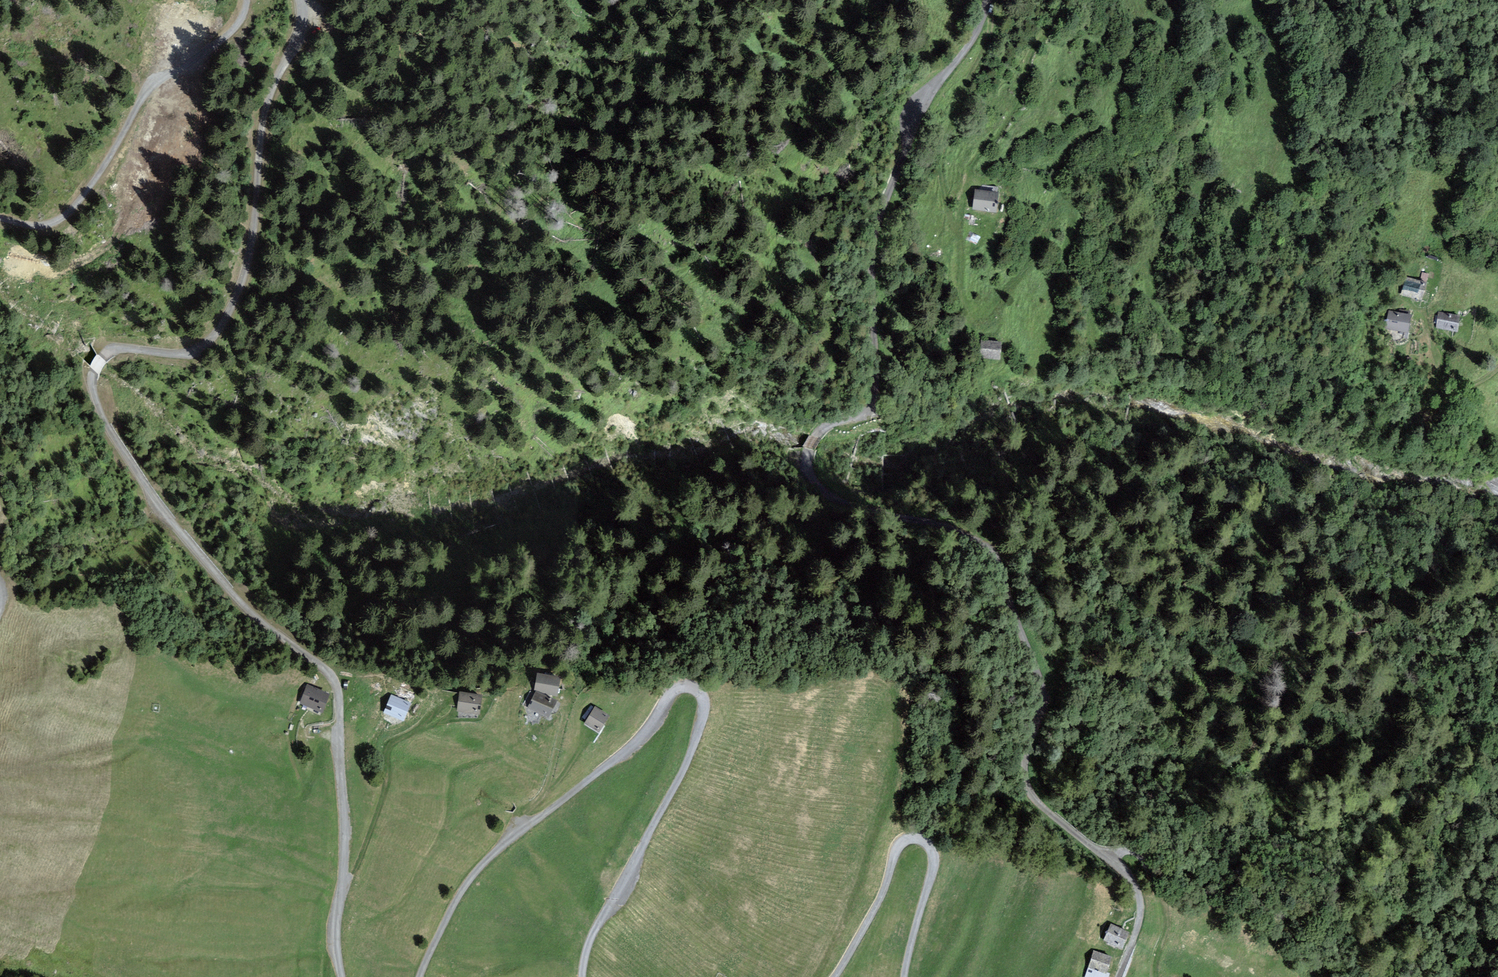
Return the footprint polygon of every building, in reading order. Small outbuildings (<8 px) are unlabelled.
[(998,195),(977,193),(975,208),(996,211),(998,195)] [(1425,284),(1408,279),(1404,294),(1421,299),(1425,284)] [(1409,315),(1391,313),(1389,327),(1407,330),(1409,315)] [(1457,318),(1441,315),(1439,327),(1455,330),(1457,318)] [(997,344),(984,344),(984,356),(997,356),(997,344)] [(561,679),(537,674),(533,692),(557,697),(561,679)] [(330,696),(307,686),(299,704),(322,714),(330,696)] [(483,697),(460,693),(457,712),(479,716),(483,697)] [(557,703),(536,693),(528,710),(549,720),(557,703)] [(412,704),(391,695),(383,714),(404,723),(412,704)] [(609,718),(595,707),(585,721),(599,732),(609,718)] [(1128,931),(1109,921),(1101,938),(1120,947),(1128,931)] [(1093,953),(1084,976),(1108,976),(1114,960),(1093,953)]
